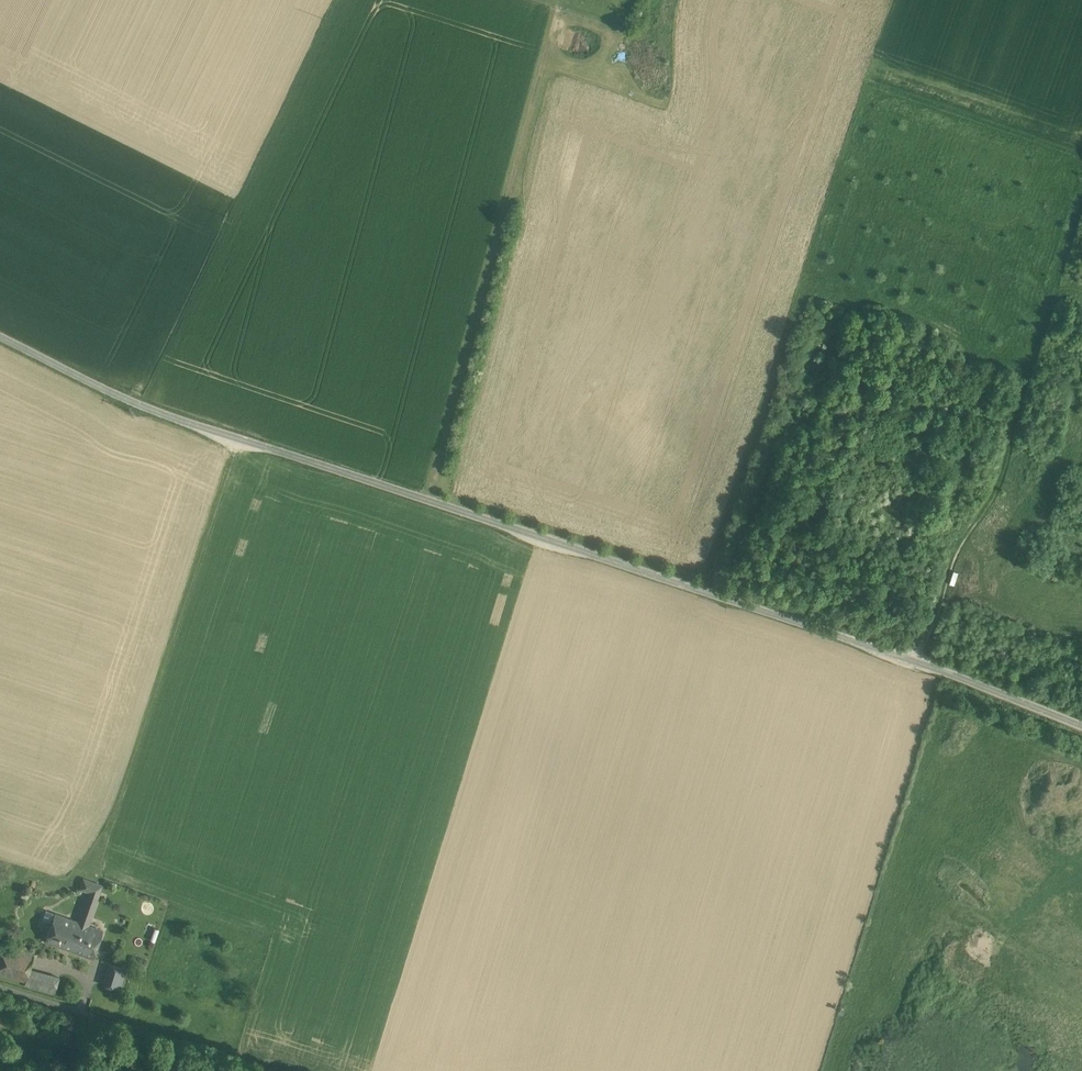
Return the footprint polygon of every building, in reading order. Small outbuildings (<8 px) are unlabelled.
[(45,942),(94,959),(105,930),(90,925),(104,886),(85,879),(81,891),(88,893),(78,921),(55,913),(45,942)] [(25,985),(57,996),(63,981),(31,970),(34,960),(5,950),(0,964),(0,977),(25,985)] [(103,983),(121,989),(129,968),(111,961),(103,983)]
